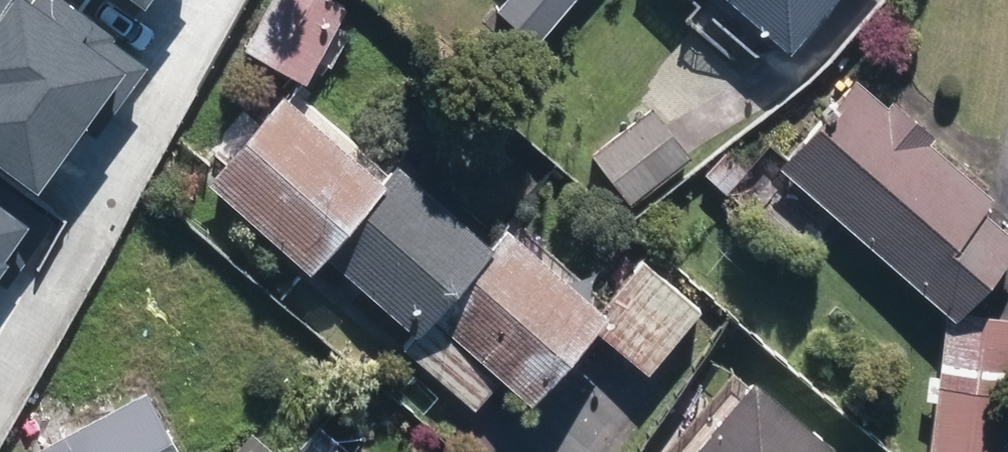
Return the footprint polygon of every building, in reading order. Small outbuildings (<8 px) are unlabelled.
[(308,85),(354,10),(338,0),(301,0),(265,58),(308,85)] [(461,20),(500,52),(543,0),(478,0),(461,20)] [(792,56),(840,0),(726,0),(792,56)] [(963,315),(1007,264),(1007,237),(984,217),(995,202),(928,145),(933,139),(893,104),(888,110),(856,81),(779,170),(949,317),(942,377),(928,377),(925,402),(939,402),(933,451),(1007,451),(1007,321),(963,315)] [(327,260),(387,190),(282,99),(207,187),(313,276),(327,260)] [(593,159),(632,209),(691,160),(652,112),(593,159)] [(419,338),(495,251),(402,172),(387,190),(327,260),(415,335),(419,338)] [(419,338),(415,335),(404,349),(477,412),(502,381),(535,410),(599,334),(648,376),(704,311),(644,260),(598,312),(509,235),(495,251),(419,338)] [(754,383),(696,451),(835,451),(754,383)] [(148,394),(40,451),(179,451),(148,394)] [(253,436),(239,451),(272,451),(253,436)]
